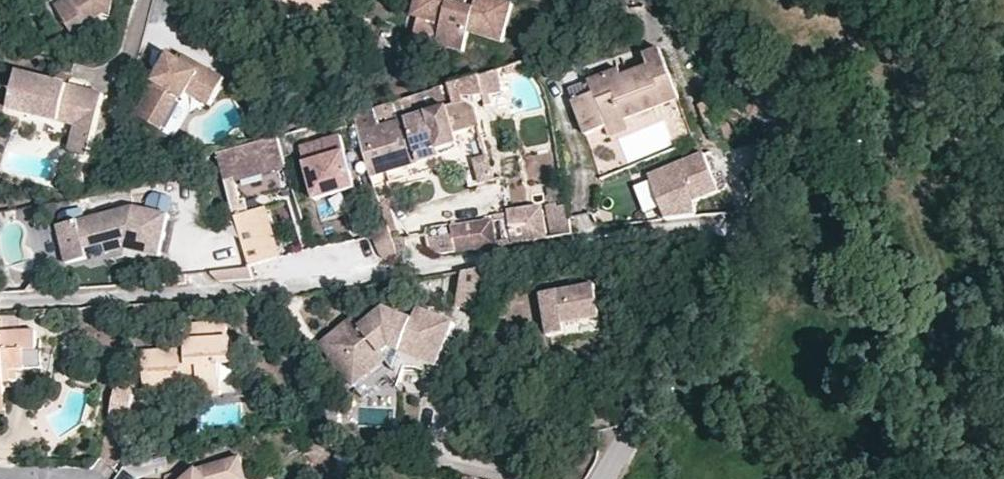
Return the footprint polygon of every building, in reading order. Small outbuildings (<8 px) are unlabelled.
[(74,2),(61,11),(65,18),(76,34),(106,18),(112,0),(77,0),(74,2)] [(518,7),(495,0),(483,0),(480,10),(456,4),(457,0),(421,0),(416,17),(447,25),(441,45),(470,53),(476,34),(508,43),(518,7)] [(634,120),(690,100),(670,46),(656,51),(660,62),(627,74),(624,68),(598,78),(603,92),(580,100),(593,135),(615,126),(614,122),(632,115),(634,120)] [(192,93),(202,98),(215,105),(228,80),(185,58),(183,63),(173,60),(143,120),(167,131),(185,98),(188,100),(192,93)] [(80,128),(78,135),(97,141),(108,100),(21,78),(12,112),(80,128)] [(575,87),(580,100),(603,92),(598,78),(575,87)] [(359,120),(365,137),(376,182),(451,161),(465,157),(468,165),(478,162),(486,193),(510,186),(490,114),(481,109),(385,136),(382,127),(401,121),(402,123),(473,103),(467,82),(434,93),(359,120)] [(180,139),(202,98),(192,93),(188,100),(185,98),(167,131),(180,139)] [(632,115),(614,122),(615,126),(619,137),(638,130),(634,120),(632,115)] [(97,141),(78,135),(73,155),(92,161),(97,141)] [(338,137),(317,144),(323,161),(344,154),(338,137)] [(219,167),(234,219),(245,216),(233,179),(280,165),(272,138),(226,153),(229,164),(219,167)] [(694,158),(641,183),(662,224),(692,217),(686,203),(709,191),(694,158)] [(551,240),(570,237),(568,204),(546,208),(551,240)] [(123,243),(125,253),(156,260),(167,218),(132,208),(57,226),(65,262),(86,259),(85,250),(104,245),(123,243)] [(546,241),(542,209),(507,214),(512,245),(546,241)] [(249,267),(279,258),(263,210),(245,216),(234,219),(249,267)] [(440,254),(494,248),(491,223),(449,227),(451,236),(426,239),(428,247),(434,253),(440,254)] [(108,255),(125,253),(123,243),(104,245),(108,255)] [(458,312),(478,316),(483,273),(461,277),(458,312)] [(596,291),(542,299),(548,342),(566,339),(565,329),(601,324),(596,291)] [(391,353),(399,357),(439,373),(455,328),(420,313),(414,324),(385,312),(361,331),(355,323),(323,347),(349,382),(391,353)] [(201,389),(226,388),(225,370),(237,369),(236,343),(221,344),(220,329),(178,332),(179,345),(189,344),(190,352),(148,355),(151,398),(183,396),(183,403),(202,402),(201,389)] [(0,352),(0,404),(2,404),(2,373),(23,372),(23,356),(36,355),(35,336),(2,336),(3,351),(0,352)] [(394,373),(399,357),(391,353),(349,382),(356,390),(389,367),(394,373)] [(36,355),(23,356),(23,372),(36,372),(36,355)] [(137,381),(118,378),(112,417),(130,420),(137,381)] [(228,405),(226,388),(201,389),(202,402),(203,407),(228,405)] [(240,459),(210,467),(214,478),(246,478),(240,459)] [(185,478),(205,478),(196,469),(185,478)]
